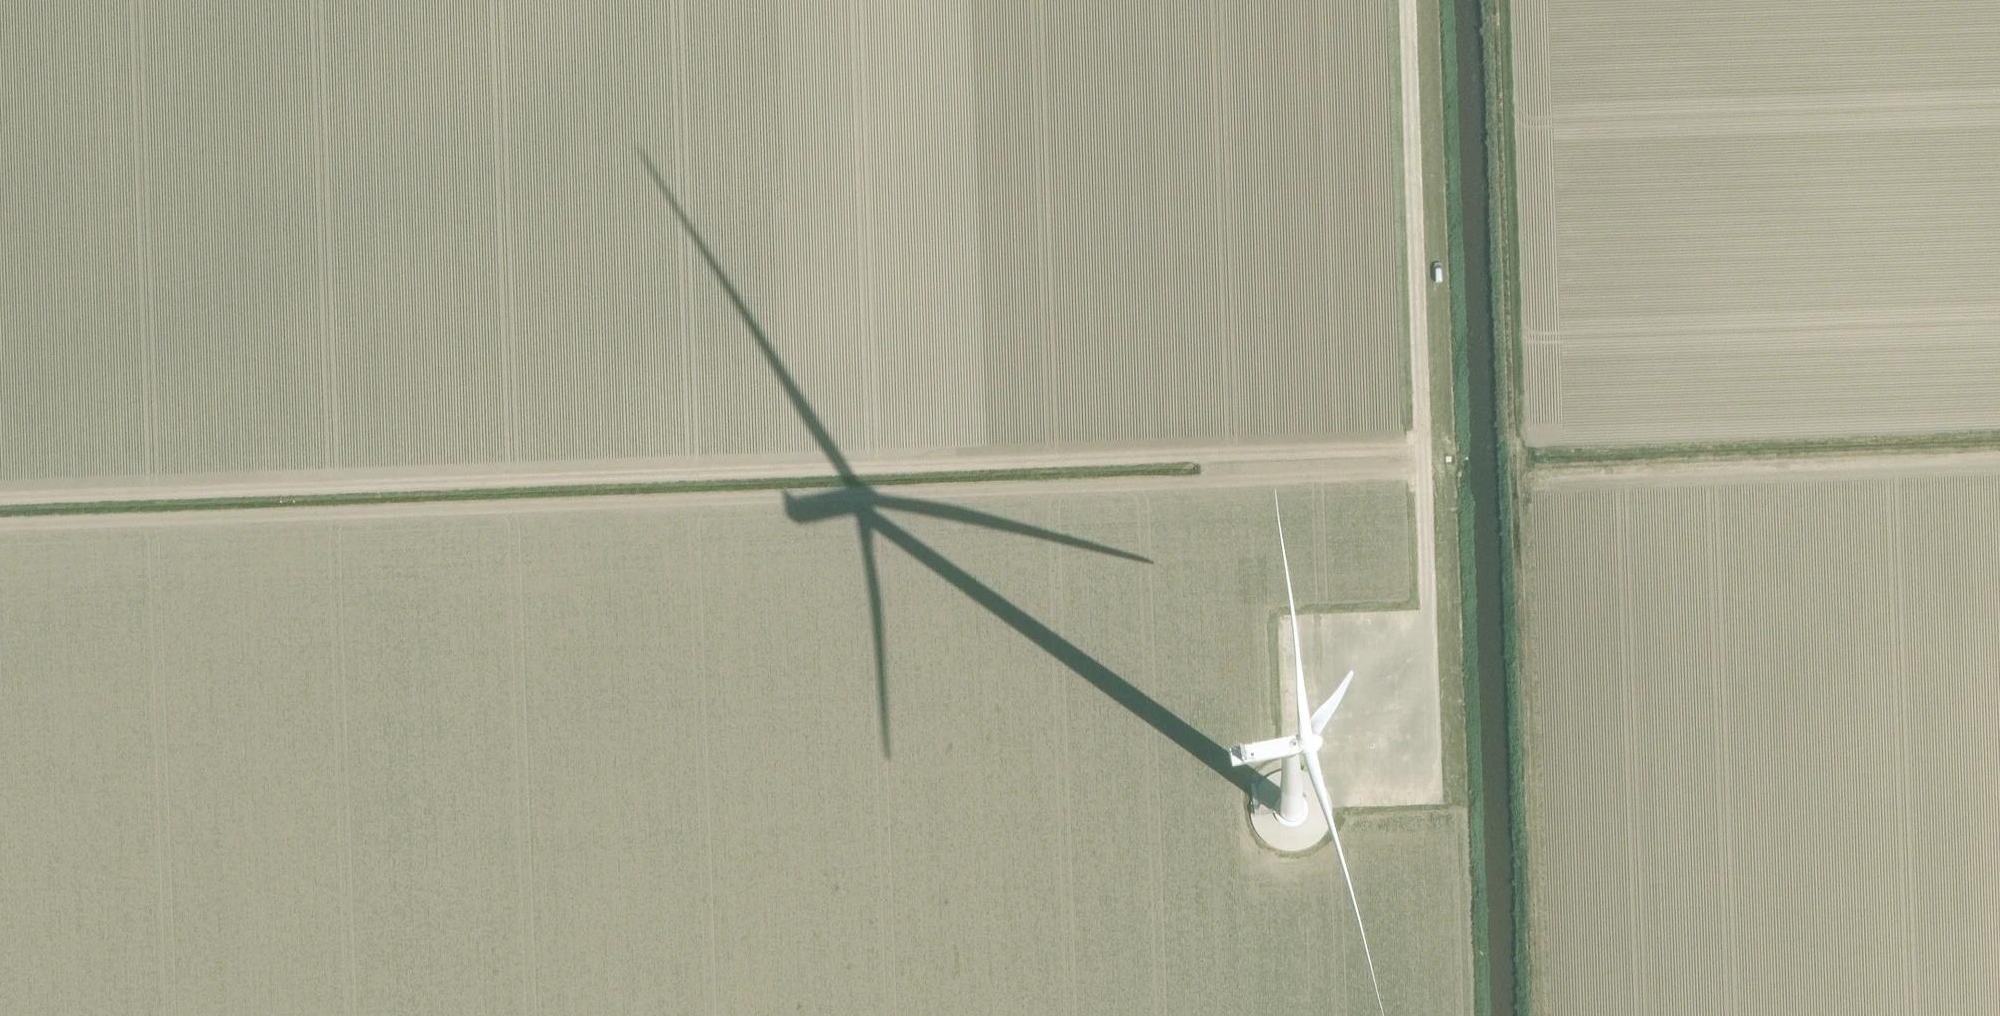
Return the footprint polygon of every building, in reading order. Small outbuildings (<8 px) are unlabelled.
[(1303,812),(1303,810),(1303,808),(1303,806),(1302,804),(1301,803),(1300,801),(1298,800),(1297,799),(1295,798),(1293,798),(1291,798),(1289,798),(1287,798),(1286,799),(1284,800),(1283,801),(1281,803),(1280,804),(1280,806),(1279,808),(1279,810),(1279,812),(1280,814),(1280,815),(1281,817),(1283,819),(1284,820),(1286,821),(1287,821),(1289,822),(1291,822),(1293,822),(1295,821),(1297,821),(1298,820),(1300,819),(1301,817),(1302,815),(1303,814),(1303,812)]
